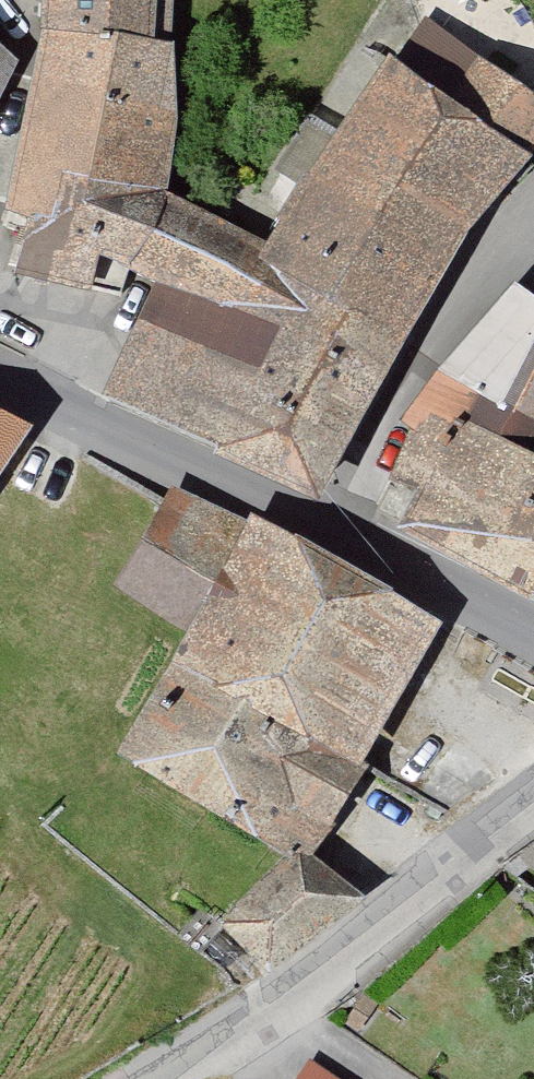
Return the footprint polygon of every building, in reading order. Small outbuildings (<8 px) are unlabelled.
[(56,29),(19,215),(49,217),(32,273),(103,297),(117,261),(164,283),(118,394),(342,500),(381,417),(439,312),(533,179),(533,82),(486,60),(433,24),(403,58),(281,239),(183,186),(194,116),(192,40),(181,40),(180,0),(57,0),(56,29)] [(26,59),(0,31),(0,114),(26,59)] [(521,280),(450,371),(411,423),(422,430),(400,478),(430,493),(412,526),(533,597),(533,288),(521,280)] [(0,398),(0,496),(48,421),(0,398)] [(239,920),(285,968),(392,905),(333,848),(454,629),(257,525),(180,489),(127,588),(201,630),(135,754),(299,852),(239,920)] [(319,1063),(309,1078),(344,1078),(319,1063)]
